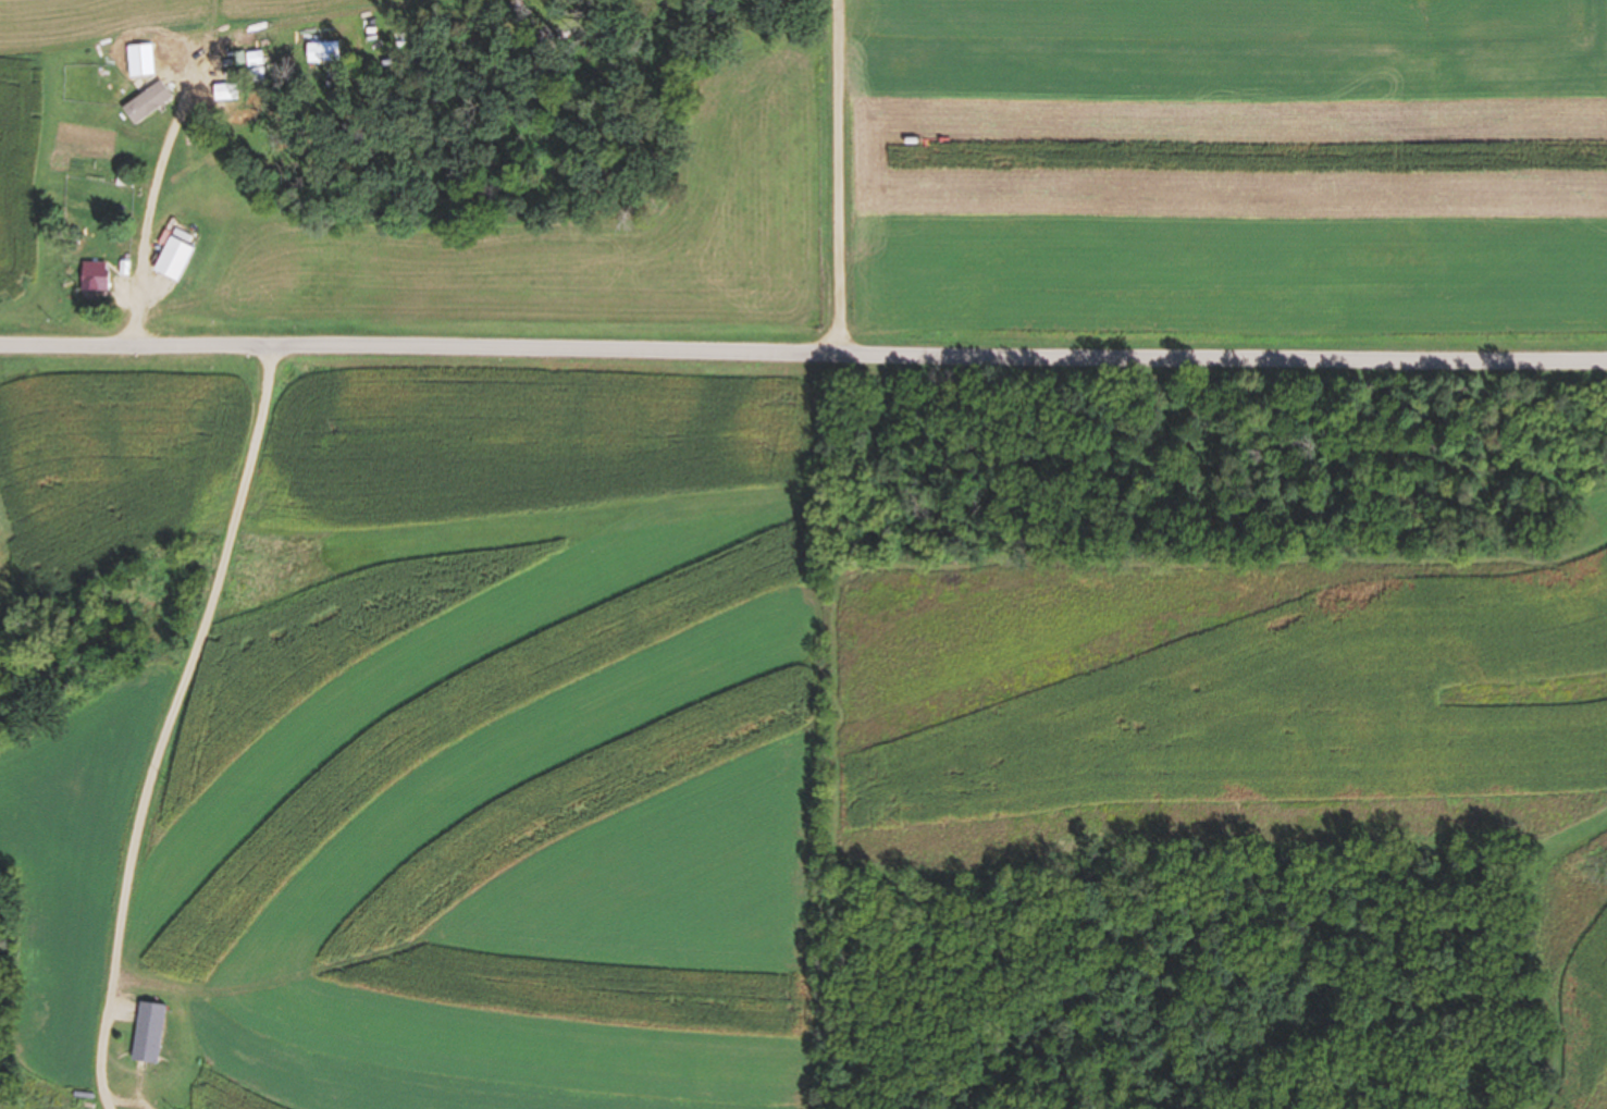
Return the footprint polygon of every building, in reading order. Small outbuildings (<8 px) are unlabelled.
[(178,283),(195,249),(169,236),(152,271),(178,283)] [(81,266),(81,292),(110,292),(110,266),(81,266)] [(160,1064),(166,1004),(137,1002),(131,1061),(160,1064)]
